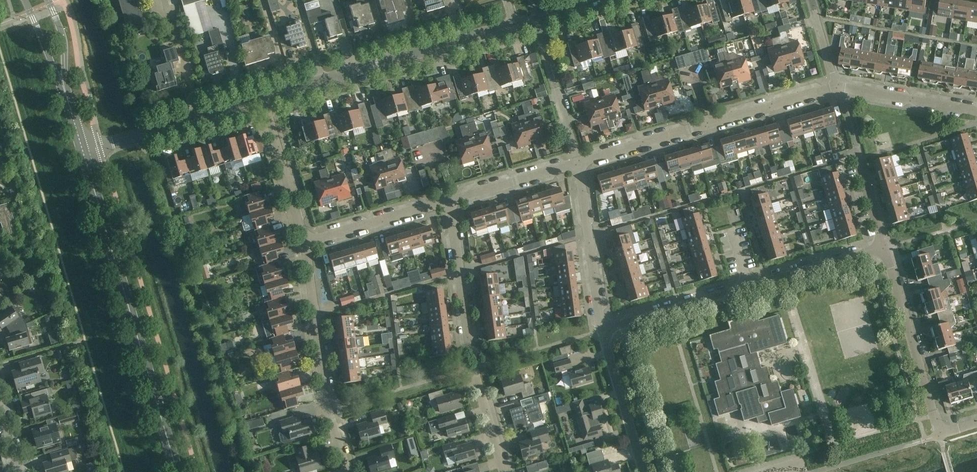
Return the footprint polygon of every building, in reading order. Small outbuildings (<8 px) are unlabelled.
[(138,0),(118,0),(128,35),(146,29),(138,0)] [(194,4),(206,0),(181,0),(191,36),(203,33),(194,4)] [(363,0),(356,0),(357,4),(349,6),(353,20),(351,21),(354,33),(368,28),(369,29),(368,25),(374,24),(368,3),(365,5),(363,0)] [(383,1),(384,0),(385,0),(386,1),(387,1),(387,2),(388,3),(388,4),(388,5),(388,6),(387,7),(386,8),(385,8),(387,14),(385,14),(386,16),(386,17),(387,18),(387,19),(388,20),(389,21),(390,21),(391,22),(392,22),(393,22),(394,22),(395,22),(403,19),(400,8),(403,3),(402,0),(383,0),(383,1)] [(427,12),(444,7),(442,0),(423,0),(427,12)] [(701,24),(712,21),(712,23),(719,21),(713,0),(706,0),(707,4),(696,8),(701,24)] [(738,0),(732,0),(726,2),(726,0),(719,0),(726,23),(732,21),(732,18),(743,15),(738,0)] [(743,15),(754,12),(754,14),(761,12),(757,0),(738,0),(743,15)] [(776,0),(757,0),(761,12),(767,10),(766,8),(777,5),(776,0)] [(881,6),(895,8),(897,0),(882,0),(881,6)] [(895,8),(910,11),(911,0),(897,0),(895,8)] [(910,11),(924,14),(926,0),(911,0),(910,11)] [(938,16),(952,18),(956,0),(936,0),(933,15),(938,16)] [(952,18),(967,21),(970,3),(962,2),(962,0),(956,0),(952,18)] [(970,3),(967,21),(976,23),(976,4),(970,3)] [(701,24),(696,8),(684,11),(683,6),(677,8),(684,32),(690,30),(690,27),(701,24)] [(320,14),(318,8),(306,11),(310,25),(325,21),(328,31),(325,32),(328,42),(338,39),(337,36),(342,34),(337,16),(330,18),(328,12),(320,14)] [(661,18),(666,34),(677,31),(678,34),(684,32),(677,8),(671,10),(673,14),(661,18)] [(666,34),(661,18),(650,21),(648,16),(642,18),(649,42),(656,40),(655,38),(666,34)] [(307,46),(303,33),(299,20),(289,23),(290,27),(286,28),(288,35),(284,36),(286,41),(289,40),(291,46),(296,45),(297,48),(307,46)] [(632,29),(621,33),(626,49),(637,46),(637,49),(644,47),(637,23),(631,25),(632,29)] [(789,24),(777,27),(779,33),(788,31),(791,30),(789,24)] [(857,27),(850,25),(849,33),(856,34),(857,27)] [(225,51),(218,28),(208,31),(212,47),(207,48),(209,55),(204,56),(209,74),(212,76),(221,73),(223,70),(219,56),(223,55),(225,51)] [(615,53),(626,49),(621,33),(609,36),(608,31),(602,33),(609,57),(615,55),(615,53)] [(789,33),(788,31),(779,33),(780,37),(785,57),(801,52),(797,40),(789,43),(787,34),(789,33)] [(609,57),(602,33),(596,35),(598,40),(586,43),(591,60),(602,56),(603,59),(609,57)] [(723,33),(707,38),(709,47),(725,42),(723,33)] [(732,33),(726,35),(728,41),(734,39),(732,33)] [(893,33),(892,41),(904,43),(905,35),(893,33)] [(851,69),(854,50),(847,49),(844,43),(845,37),(841,36),(840,43),(839,47),(842,48),(839,64),(843,65),(843,66),(844,68),(851,69)] [(770,61),(785,57),(780,37),(772,39),(771,42),(773,47),(767,49),(770,61)] [(243,53),(242,53),(241,53),(245,66),(269,59),(269,58),(268,58),(267,55),(274,53),(269,38),(251,43),(251,42),(241,45),(243,53)] [(863,69),(866,47),(868,41),(863,40),(861,51),(854,50),(851,69),(857,71),(859,69),(859,68),(863,69)] [(591,60),(586,43),(575,46),(573,41),(567,43),(574,67),(581,65),(580,63),(591,60)] [(868,73),(874,74),(878,54),(870,53),(872,42),(868,41),(866,47),(863,69),(867,69),(866,70),(868,73)] [(885,55),(878,54),(874,74),(882,75),(882,73),(882,72),(886,73),(889,56),(890,51),(891,45),(887,44),(885,55)] [(156,87),(157,92),(176,86),(172,70),(174,69),(172,63),(178,61),(174,48),(171,49),(170,45),(162,47),(163,51),(167,64),(156,67),(158,73),(155,74),(158,86),(156,87)] [(892,77),(898,78),(901,58),(894,57),(895,46),(891,45),(890,51),(889,56),(886,73),(890,73),(890,74),(892,77)] [(716,77),(732,72),(727,57),(727,55),(724,46),(717,48),(718,51),(717,52),(720,63),(713,65),(716,77)] [(909,60),(901,58),(898,78),(904,79),(906,77),(906,76),(910,77),(913,60),(916,61),(918,50),(913,49),(912,55),(909,60)] [(699,50),(693,52),(697,64),(703,62),(699,50)] [(924,82),(930,83),(933,64),(926,63),(924,57),(925,51),(921,50),(919,62),(921,62),(918,78),(922,79),(922,80),(924,82)] [(687,54),(691,66),(697,64),(693,52),(687,54)] [(785,57),(788,66),(790,72),(791,72),(795,71),(793,67),(804,64),(801,52),(785,57)] [(727,57),(732,72),(747,68),(743,56),(736,58),(735,56),(731,53),(727,55),(727,57)] [(684,68),(691,66),(687,54),(681,56),(684,68)] [(942,83),(945,66),(946,61),(947,55),(943,54),(941,65),(933,64),(930,83),(936,85),(938,83),(939,82),(942,83)] [(946,61),(945,66),(942,83),(946,83),(946,84),(948,87),(954,88),(957,68),(949,67),(951,56),(947,55),(946,61)] [(506,66),(511,83),(522,80),(523,82),(530,80),(523,56),(516,58),(518,63),(506,66)] [(678,70),(684,68),(681,56),(675,58),(678,70)] [(766,69),(768,74),(773,72),(773,73),(787,69),(786,66),(788,66),(785,57),(770,61),(771,65),(766,67),(766,69)] [(966,87),(970,65),(971,59),(967,58),(965,69),(957,68),(954,88),(960,89),(962,87),(962,86),(966,87)] [(976,92),(976,72),(973,71),(974,66),(975,60),(971,59),(970,65),(966,87),(970,87),(970,88),(971,91),(976,92)] [(488,67),(495,91),(501,89),(500,86),(511,83),(506,66),(495,70),(494,65),(488,67)] [(483,73),(472,77),(477,93),(488,90),(488,92),(495,91),(488,67),(482,68),(483,73)] [(734,82),(737,81),(737,83),(740,83),(750,80),(747,68),(732,72),(734,82)] [(729,86),(731,92),(737,90),(734,82),(732,72),(716,77),(720,89),(729,86)] [(642,76),(644,85),(637,87),(641,99),(656,95),(653,85),(653,86),(651,79),(650,75),(649,73),(642,76)] [(653,85),(656,95),(671,90),(668,78),(662,80),(661,76),(658,77),(656,73),(650,75),(651,79),(653,86),(653,85)] [(426,87),(431,104),(442,100),(443,103),(456,99),(449,75),(442,77),(436,79),(437,84),(426,87)] [(466,96),(477,93),(472,77),(460,80),(459,75),(453,77),(460,101),(466,99),(466,96)] [(571,80),(565,82),(567,88),(573,86),(571,80)] [(594,81),(582,85),(583,91),(595,87),(594,81)] [(539,88),(542,97),(544,96),(547,95),(543,84),(539,86),(539,88)] [(420,107),(431,104),(426,87),(415,90),(413,85),(407,87),(414,111),(421,109),(420,107)] [(403,94),(392,97),(396,114),(407,111),(408,113),(414,111),(407,87),(401,89),(403,94)] [(656,95),(661,112),(665,111),(663,105),(675,102),(671,90),(656,95)] [(600,101),(602,110),(617,106),(614,94),(601,98),(602,101),(600,101)] [(633,108),(634,114),(638,113),(644,111),(656,108),(657,113),(661,112),(656,95),(641,99),(642,103),(636,105),(637,107),(633,108)] [(713,95),(707,97),(710,106),(716,104),(713,95)] [(396,114),(392,97),(380,100),(379,96),(372,97),(375,105),(380,121),(386,119),(385,117),(396,114)] [(584,103),(587,115),(602,110),(600,101),(597,102),(596,99),(584,103)] [(359,110),(348,113),(352,130),(363,127),(364,129),(371,127),(364,103),(358,105),(359,110)] [(380,121),(375,105),(370,106),(376,129),(382,127),(380,121)] [(621,118),(617,106),(602,110),(605,120),(607,119),(608,122),(621,118)] [(820,111),(825,128),(836,125),(831,108),(820,111)] [(608,130),(605,120),(602,110),(587,115),(590,127),(598,124),(600,132),(608,130)] [(820,111),(809,114),(814,131),(825,128),(820,111)] [(329,113),(336,137),(342,135),(341,133),(352,130),(348,113),(336,116),(335,112),(329,113)] [(313,123),(318,140),(329,137),(330,139),(336,137),(329,113),(323,115),(324,120),(313,123)] [(529,132),(545,127),(541,116),(533,118),(531,113),(524,115),(527,123),(529,132)] [(814,131),(809,114),(798,118),(803,135),(814,131)] [(529,132),(527,123),(524,115),(518,117),(519,122),(511,125),(514,136),(529,132)] [(783,130),(787,142),(788,148),(793,147),(791,141),(793,141),(792,138),(803,135),(798,118),(786,121),(789,128),(783,130)] [(296,139),(299,148),(308,146),(307,143),(318,140),(313,123),(302,127),(300,121),(294,123),(298,139),(296,139)] [(485,132),(478,134),(474,122),(467,125),(471,139),(474,148),(489,144),(485,132)] [(781,144),(787,142),(783,130),(777,132),(775,124),(764,128),(769,145),(770,151),(782,147),(781,144)] [(474,148),(471,139),(467,125),(461,126),(462,129),(461,129),(464,138),(455,141),(458,153),(474,148)] [(438,127),(432,129),(435,141),(441,140),(438,127)] [(548,139),(545,127),(529,132),(532,141),(534,148),(538,146),(537,142),(548,139)] [(753,131),(758,148),(760,155),(764,154),(762,147),(769,145),(764,128),(753,131)] [(432,129),(425,131),(429,143),(435,141),(432,129)] [(423,145),(429,143),(425,131),(419,133),(423,145)] [(760,155),(758,148),(753,131),(742,134),(747,151),(754,149),(756,156),(760,155)] [(530,142),(532,141),(529,132),(514,136),(518,148),(531,144),(530,142)] [(417,147),(423,145),(419,133),(413,135),(417,147)] [(742,134),(731,137),(736,154),(747,151),(742,134)] [(968,134),(951,139),(954,150),(971,145),(968,134)] [(235,138),(242,159),(259,154),(259,152),(255,141),(255,140),(246,142),(245,135),(235,138)] [(417,147),(413,135),(407,137),(410,149),(417,147)] [(592,143),(590,137),(584,139),(586,145),(592,143)] [(738,160),(736,154),(731,137),(720,141),(721,145),(715,147),(720,164),(721,165),(738,160)] [(220,150),(224,164),(227,172),(244,167),(242,159),(235,138),(226,141),(228,148),(220,150)] [(260,139),(255,141),(259,152),(263,151),(260,139)] [(474,148),(476,157),(479,157),(480,159),(492,156),(489,144),(474,148)] [(697,147),(702,164),(703,169),(720,164),(715,147),(710,149),(708,144),(697,147)] [(210,145),(201,148),(207,170),(224,164),(220,150),(212,152),(210,145)] [(974,155),(971,145),(954,150),(957,160),(974,155)] [(703,169),(702,164),(697,147),(686,151),(691,167),(692,172),(703,169)] [(194,158),(186,160),(190,175),(207,170),(201,148),(192,151),(194,158)] [(474,158),(476,157),(474,148),(458,153),(462,165),(475,161),(474,158)] [(382,154),(385,164),(388,174),(403,169),(399,157),(393,159),(390,149),(381,152),(382,154)] [(832,155),(834,161),(847,157),(846,150),(832,155)] [(686,151),(675,154),(680,171),(691,167),(686,151)] [(372,178),(388,174),(385,164),(382,154),(375,156),(377,164),(369,166),(372,178)] [(669,174),(680,171),(675,154),(664,157),(665,162),(659,164),(664,180),(671,178),(669,174)] [(190,175),(186,160),(178,162),(176,155),(166,158),(172,180),(190,175)] [(974,155),(957,160),(960,170),(976,165),(974,155)] [(874,161),(878,172),(895,167),(891,156),(874,161)] [(646,181),(657,177),(652,160),(641,164),(646,181)] [(641,164),(630,167),(637,190),(648,186),(646,181),(641,164)] [(768,167),(772,179),(778,177),(776,171),(775,165),(768,167)] [(960,170),(963,181),(976,177),(976,165),(960,170)] [(637,190),(630,167),(619,170),(624,187),(626,193),(637,190)] [(898,178),(895,167),(878,172),(881,183),(898,178)] [(776,171),(778,177),(791,173),(789,168),(776,171)] [(313,183),(317,194),(332,190),(329,181),(327,181),(326,179),(328,178),(325,169),(319,171),(321,180),(313,183)] [(388,174),(390,183),(393,192),(401,190),(401,189),(400,189),(399,183),(406,181),(403,169),(388,174)] [(818,171),(820,177),(828,175),(826,169),(818,171)] [(619,170),(608,173),(613,190),(624,187),(619,170)] [(753,173),(755,179),(756,184),(762,182),(759,171),(753,173)] [(823,188),(840,183),(837,172),(828,175),(820,177),(823,188)] [(613,190),(608,173),(597,177),(601,189),(602,194),(613,190)] [(756,184),(755,179),(753,173),(747,175),(750,185),(756,184)] [(332,180),(329,181),(332,190),(347,186),(344,174),(331,178),(332,180)] [(393,192),(390,183),(388,174),(372,178),(376,190),(384,188),(385,194),(393,192)] [(797,188),(803,186),(800,175),(794,177),(797,188)] [(966,191),(976,188),(976,177),(963,181),(966,191)] [(901,188),(898,178),(881,183),(884,193),(901,188)] [(725,182),(717,184),(719,192),(727,190),(725,182)] [(259,183),(251,185),(253,192),(261,189),(259,183)] [(843,194),(840,183),(823,188),(826,199),(843,194)] [(332,190),(335,199),(337,199),(338,201),(351,197),(347,186),(332,190)] [(562,197),(560,188),(548,191),(555,213),(555,214),(571,209),(569,196),(562,197)] [(904,198),(901,188),(884,193),(887,203),(904,198)] [(966,191),(969,202),(976,200),(976,188),(966,191)] [(335,199),(332,190),(317,194),(320,206),(331,203),(332,207),(337,206),(335,199)] [(537,194),(542,211),(544,216),(555,213),(548,191),(537,194)] [(261,200),(258,192),(244,196),(249,214),(270,207),(268,198),(261,200)] [(701,200),(699,196),(698,193),(688,196),(690,203),(701,200)] [(754,209),(771,204),(768,193),(751,198),(754,209)] [(542,211),(537,194),(526,198),(532,214),(542,211)] [(829,209),(846,204),(843,194),(826,199),(829,209)] [(657,199),(661,210),(670,208),(666,197),(657,199)] [(517,206),(505,209),(510,224),(522,221),(521,218),(532,214),(526,198),(515,201),(517,206)] [(907,209),(904,198),(887,203),(890,214),(907,209)] [(510,224),(505,209),(504,204),(492,208),(497,224),(498,229),(508,226),(508,225),(510,224)] [(774,214),(771,204),(754,209),(757,219),(774,214)] [(849,214),(846,204),(829,209),(832,219),(849,214)] [(2,223),(6,235),(10,238),(17,236),(8,205),(0,207),(0,222),(2,223)] [(648,205),(642,207),(644,216),(651,214),(648,205)] [(273,217),(270,207),(249,214),(254,231),(269,227),(266,219),(273,217)] [(644,216),(642,207),(637,209),(636,211),(631,213),(633,220),(644,216)] [(492,208),(482,211),(487,228),(497,224),(492,208)] [(907,209),(890,214),(893,225),(910,220),(907,209)] [(338,211),(332,213),(331,215),(332,219),(340,217),(338,211)] [(487,228),(482,211),(470,214),(472,221),(468,222),(470,227),(474,226),(475,231),(487,228)] [(684,229),(701,224),(698,213),(681,218),(684,229)] [(774,214),(757,219),(760,229),(777,224),(774,214)] [(852,225),(849,214),(832,219),(835,230),(852,225)] [(621,217),(610,220),(612,226),(623,223),(621,219),(621,217)] [(814,228),(826,223),(825,219),(813,225),(814,228)] [(704,234),(701,224),(684,229),(687,239),(704,234)] [(780,235),(777,224),(760,229),(763,240),(780,235)] [(852,225),(835,230),(839,240),(856,235),(852,225)] [(418,230),(423,246),(434,243),(429,226),(418,230)] [(254,231),(259,248),(280,242),(278,233),(271,235),(269,227),(254,231)] [(418,230),(407,233),(412,250),(423,246),(418,230)] [(412,250),(407,233),(396,236),(401,253),(412,250)] [(615,249),(632,244),(629,234),(612,239),(615,249)] [(707,245),(704,234),(687,239),(690,250),(707,245)] [(664,235),(660,236),(663,247),(669,245),(667,239),(666,240),(664,235)] [(780,235),(763,240),(766,250),(783,245),(780,235)] [(382,252),(385,260),(386,263),(403,259),(401,253),(396,236),(385,239),(388,250),(382,252)] [(196,240),(198,247),(198,249),(207,246),(205,238),(196,240)] [(726,252),(731,251),(729,240),(723,242),(726,252)] [(283,251),(280,242),(259,248),(264,265),(264,266),(273,263),(274,263),(279,262),(276,253),(283,251)] [(362,246),(367,263),(378,260),(373,243),(362,246)] [(565,252),(564,244),(550,248),(552,254),(554,254),(555,265),(573,263),(571,251),(565,252)] [(635,255),(632,244),(615,249),(618,260),(635,255)] [(710,255),(707,245),(690,250),(693,260),(710,255)] [(786,256),(783,245),(766,250),(769,261),(786,256)] [(362,246),(351,249),(356,266),(367,263),(362,246)] [(933,246),(921,249),(923,256),(912,259),(915,270),(933,265),(931,259),(936,255),(933,246)] [(351,249),(340,252),(345,269),(356,266),(351,249)] [(345,269),(340,252),(329,256),(334,273),(345,269)] [(494,253),(490,254),(480,257),(483,264),(496,260),(495,256),(494,253)] [(618,260),(621,270),(638,265),(635,255),(618,260)] [(696,270),(713,265),(710,255),(693,260),(696,270)] [(386,263),(385,260),(379,261),(383,277),(389,275),(386,263)] [(965,272),(971,271),(968,261),(962,263),(965,272)] [(260,285),(264,284),(285,278),(283,269),(276,271),(274,263),(273,263),(264,266),(264,265),(259,267),(255,268),(260,285)] [(574,273),(573,263),(555,265),(557,276),(574,273)] [(930,278),(931,284),(943,280),(938,263),(933,265),(915,270),(918,281),(930,278)] [(641,276),(638,265),(621,270),(624,281),(641,276)] [(717,276),(713,265),(696,270),(700,281),(717,276)] [(445,275),(443,267),(430,271),(432,279),(445,275)] [(33,270),(29,275),(34,280),(38,275),(33,270)] [(972,270),(971,271),(965,272),(968,283),(976,281),(972,270)] [(498,284),(497,273),(479,276),(481,287),(498,284)] [(574,273),(557,276),(558,286),(576,284),(574,273)] [(375,291),(376,295),(376,296),(384,293),(379,275),(371,277),(375,289),(375,291)] [(389,275),(383,277),(387,288),(392,286),(389,275)] [(644,286),(641,276),(624,281),(627,291),(644,286)] [(264,284),(269,301),(269,302),(278,299),(284,298),(281,289),(288,287),(285,278),(264,284)] [(949,279),(943,280),(931,284),(933,290),(922,293),(925,305),(943,299),(941,294),(951,285),(949,279)] [(202,284),(204,290),(212,288),(210,282),(202,284)] [(500,295),(498,284),(481,287),(482,298),(500,295)] [(576,284),(558,286),(553,287),(555,298),(560,297),(577,295),(576,284)] [(961,294),(967,292),(964,284),(958,286),(961,294)] [(644,286),(627,291),(630,302),(647,297),(644,286)] [(370,297),(376,295),(375,291),(375,289),(368,291),(366,291),(368,298),(370,297)] [(427,303),(444,300),(443,289),(425,292),(427,303)] [(500,295),(482,298),(484,308),(501,306),(500,295)] [(577,295),(560,297),(561,308),(579,305),(577,295)] [(342,306),(355,302),(353,298),(353,296),(340,300),(342,306)] [(216,309),(226,307),(224,298),(214,300),(216,309)] [(269,302),(269,301),(264,303),(269,320),(290,314),(288,305),(281,307),(278,299),(269,302)] [(944,305),(943,299),(925,305),(929,316),(940,313),(942,319),(954,315),(960,313),(958,304),(951,306),(944,305)] [(446,311),(444,300),(427,303),(428,314),(446,311)] [(580,316),(579,305),(561,308),(563,319),(580,316)] [(503,317),(501,306),(484,308),(485,319),(503,317)] [(13,310),(11,308),(0,315),(0,327),(2,329),(6,326),(9,332),(26,324),(31,321),(29,317),(23,320),(18,313),(19,312),(19,311),(19,310),(19,309),(18,308),(17,308),(16,308),(15,308),(13,310)] [(446,311),(428,314),(429,324),(447,322),(446,311)] [(293,323),(290,314),(269,320),(269,321),(262,323),(267,340),(269,339),(274,337),(274,338),(283,335),(289,334),(286,325),(293,323)] [(761,368),(756,352),(787,343),(778,315),(758,321),(756,314),(727,322),(729,330),(709,336),(713,350),(717,349),(718,352),(721,362),(715,364),(720,380),(714,382),(719,398),(713,400),(718,416),(740,410),(743,421),(756,418),(758,423),(769,420),(771,426),(800,417),(792,389),(780,392),(777,381),(771,382),(766,366),(761,368)] [(932,328),(935,339),(953,334),(951,328),(956,324),(954,315),(942,319),(943,325),(932,328)] [(353,327),(352,316),(334,318),(336,329),(353,327)] [(486,330),(504,327),(503,317),(485,319),(486,330)] [(26,324),(9,332),(11,337),(6,339),(7,342),(6,342),(5,343),(5,344),(5,345),(5,346),(6,346),(6,347),(7,347),(8,347),(9,350),(23,346),(24,347),(24,348),(25,348),(26,348),(27,348),(28,348),(28,347),(29,347),(29,346),(29,345),(28,343),(30,339),(27,329),(35,326),(34,321),(26,324)] [(449,333),(447,322),(429,324),(431,335),(449,333)] [(355,338),(353,327),(336,329),(337,340),(355,338)] [(506,338),(504,327),(486,330),(488,341),(506,338)] [(431,335),(432,346),(450,343),(449,333),(431,335)] [(953,334),(935,339),(939,350),(950,347),(952,353),(964,349),(961,341),(955,340),(953,334)] [(274,338),(274,337),(269,339),(270,344),(263,346),(267,358),(274,356),(295,350),(293,341),(286,343),(283,335),(274,338)] [(337,340),(339,351),(356,348),(355,338),(337,340)] [(219,344),(221,350),(228,348),(226,342),(219,344)] [(452,354),(450,343),(432,346),(434,357),(452,354)] [(561,356),(573,352),(571,345),(559,349),(561,356)] [(358,359),(356,348),(339,351),(340,362),(358,359)] [(295,350),(274,356),(267,358),(270,370),(277,368),(279,373),(279,374),(288,371),(294,370),(291,361),(298,359),(295,350)] [(949,355),(939,358),(942,369),(952,366),(949,355)] [(12,372),(16,387),(17,389),(25,386),(33,384),(41,382),(38,373),(43,371),(39,358),(19,364),(21,369),(12,372)] [(340,362),(342,372),(359,370),(358,359),(340,362)] [(556,373),(567,370),(572,388),(593,382),(588,367),(572,372),(571,368),(569,359),(553,364),(556,373)] [(361,381),(359,370),(342,372),(343,384),(361,381)] [(274,375),(279,393),(300,386),(297,377),(290,379),(288,371),(279,374),(279,373),(274,375)] [(963,382),(957,383),(962,401),(974,397),(970,386),(976,385),(973,372),(964,375),(963,382)] [(505,396),(521,391),(523,398),(535,395),(532,387),(531,387),(530,383),(523,385),(520,376),(501,381),(505,396)] [(943,400),(950,398),(951,404),(962,401),(957,383),(952,385),(947,380),(938,383),(943,400)] [(300,386),(279,393),(284,410),(298,406),(296,397),(303,395),(300,386)] [(31,394),(32,400),(21,403),(24,414),(32,412),(34,418),(51,413),(46,396),(48,395),(46,389),(31,394)] [(441,391),(428,395),(432,407),(439,406),(441,412),(460,407),(456,393),(443,397),(441,391)] [(522,409),(521,407),(509,410),(515,430),(522,427),(523,428),(525,428),(525,427),(527,426),(525,418),(528,417),(530,422),(543,418),(539,404),(550,401),(548,393),(544,394),(538,396),(533,397),(535,405),(522,409)] [(599,402),(584,407),(582,399),(569,403),(571,411),(575,409),(578,417),(576,418),(580,432),(582,431),(584,439),(594,436),(595,439),(603,437),(598,419),(603,417),(599,402)] [(403,403),(397,404),(398,411),(405,409),(403,403)] [(570,411),(568,404),(555,408),(557,415),(570,411)] [(383,410),(370,414),(372,421),(357,426),(361,440),(380,435),(377,425),(387,422),(383,410)] [(70,422),(78,420),(76,412),(68,415),(70,422)] [(464,419),(456,421),(454,415),(436,420),(428,422),(432,434),(440,431),(446,430),(448,437),(468,432),(464,419)] [(279,422),(282,432),(280,432),(279,435),(281,442),(283,444),(294,440),(293,439),(311,433),(307,421),(300,423),(298,416),(279,422)] [(411,430),(418,423),(412,416),(405,423),(411,430)] [(59,441),(55,425),(59,424),(57,417),(46,421),(48,427),(33,431),(38,447),(59,441)] [(690,450),(689,450),(681,421),(666,425),(674,455),(690,450)] [(545,427),(530,431),(532,439),(519,443),(523,458),(542,452),(539,443),(548,440),(545,427)] [(413,438),(405,440),(407,446),(415,444),(413,438)] [(454,442),(442,446),(445,457),(453,454),(456,464),(457,464),(457,463),(475,457),(473,449),(474,447),(472,445),(471,443),(470,443),(471,444),(455,448),(454,442)] [(379,448),(381,455),(367,459),(370,471),(378,471),(390,468),(387,459),(394,457),(391,445),(379,448)] [(310,453),(308,447),(295,450),(297,457),(296,457),(301,471),(307,471),(321,468),(316,451),(310,453)] [(43,464),(45,471),(68,471),(65,462),(77,459),(74,448),(50,455),(52,461),(43,464)] [(605,462),(603,455),(587,460),(589,467),(592,466),(594,471),(619,471),(617,465),(609,467),(607,461),(605,462)] [(479,469),(478,469),(476,464),(477,464),(477,463),(462,468),(463,471),(479,471),(479,469)] [(528,471),(535,471),(538,471),(536,464),(526,467),(528,471)]
